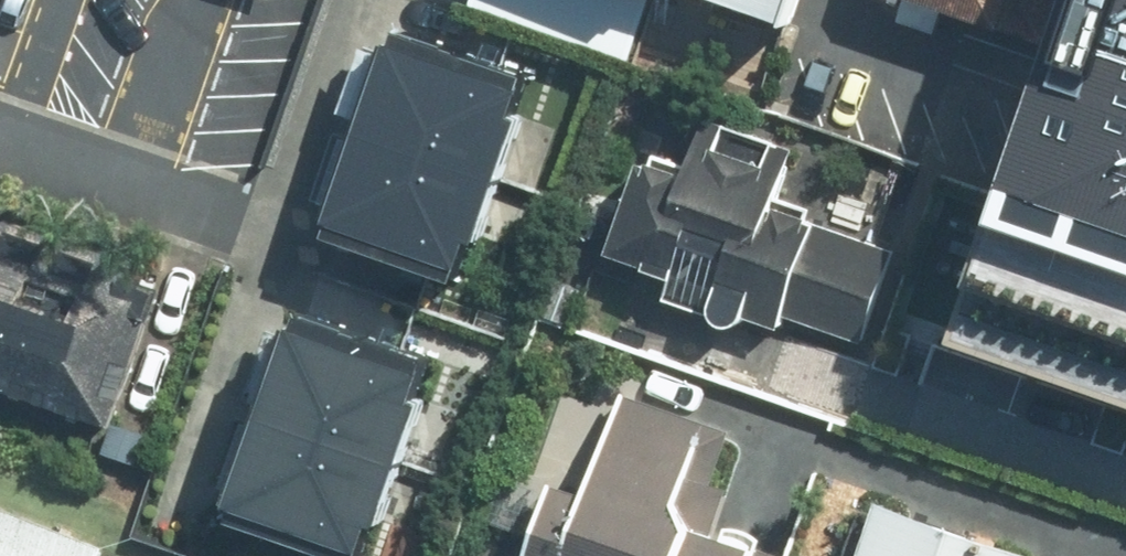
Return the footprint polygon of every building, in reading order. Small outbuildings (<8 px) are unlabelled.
[(625,55),(645,0),(467,0),(625,55)] [(809,50),(827,0),(666,0),(809,50)] [(891,23),(936,40),(947,11),(1047,48),(1065,0),(900,0),(891,23)] [(986,363),(1125,412),(1125,0),(1115,0),(986,363)] [(528,91),(389,42),(353,142),(492,191),(528,91)] [(678,166),(628,148),(590,257),(660,280),(653,302),(729,327),(732,319),(776,334),(781,320),(858,346),(889,256),(797,225),(802,211),(768,199),(785,150),(722,129),(715,149),(687,140),(678,166)] [(492,191),(353,142),(317,242),(456,292),(492,191)] [(2,218),(0,224),(0,394),(106,432),(124,381),(123,380),(156,285),(122,273),(126,261),(2,218)] [(427,360),(291,313),(255,415),(392,462),(427,360)] [(583,495),(548,483),(524,555),(765,555),(699,534),(734,429),(619,391),(583,495)] [(255,415),(220,516),(335,555),(359,555),(392,462),(255,415)] [(853,555),(1031,555),(871,502),(853,555)] [(103,547),(0,512),(0,555),(100,555),(103,547)]
